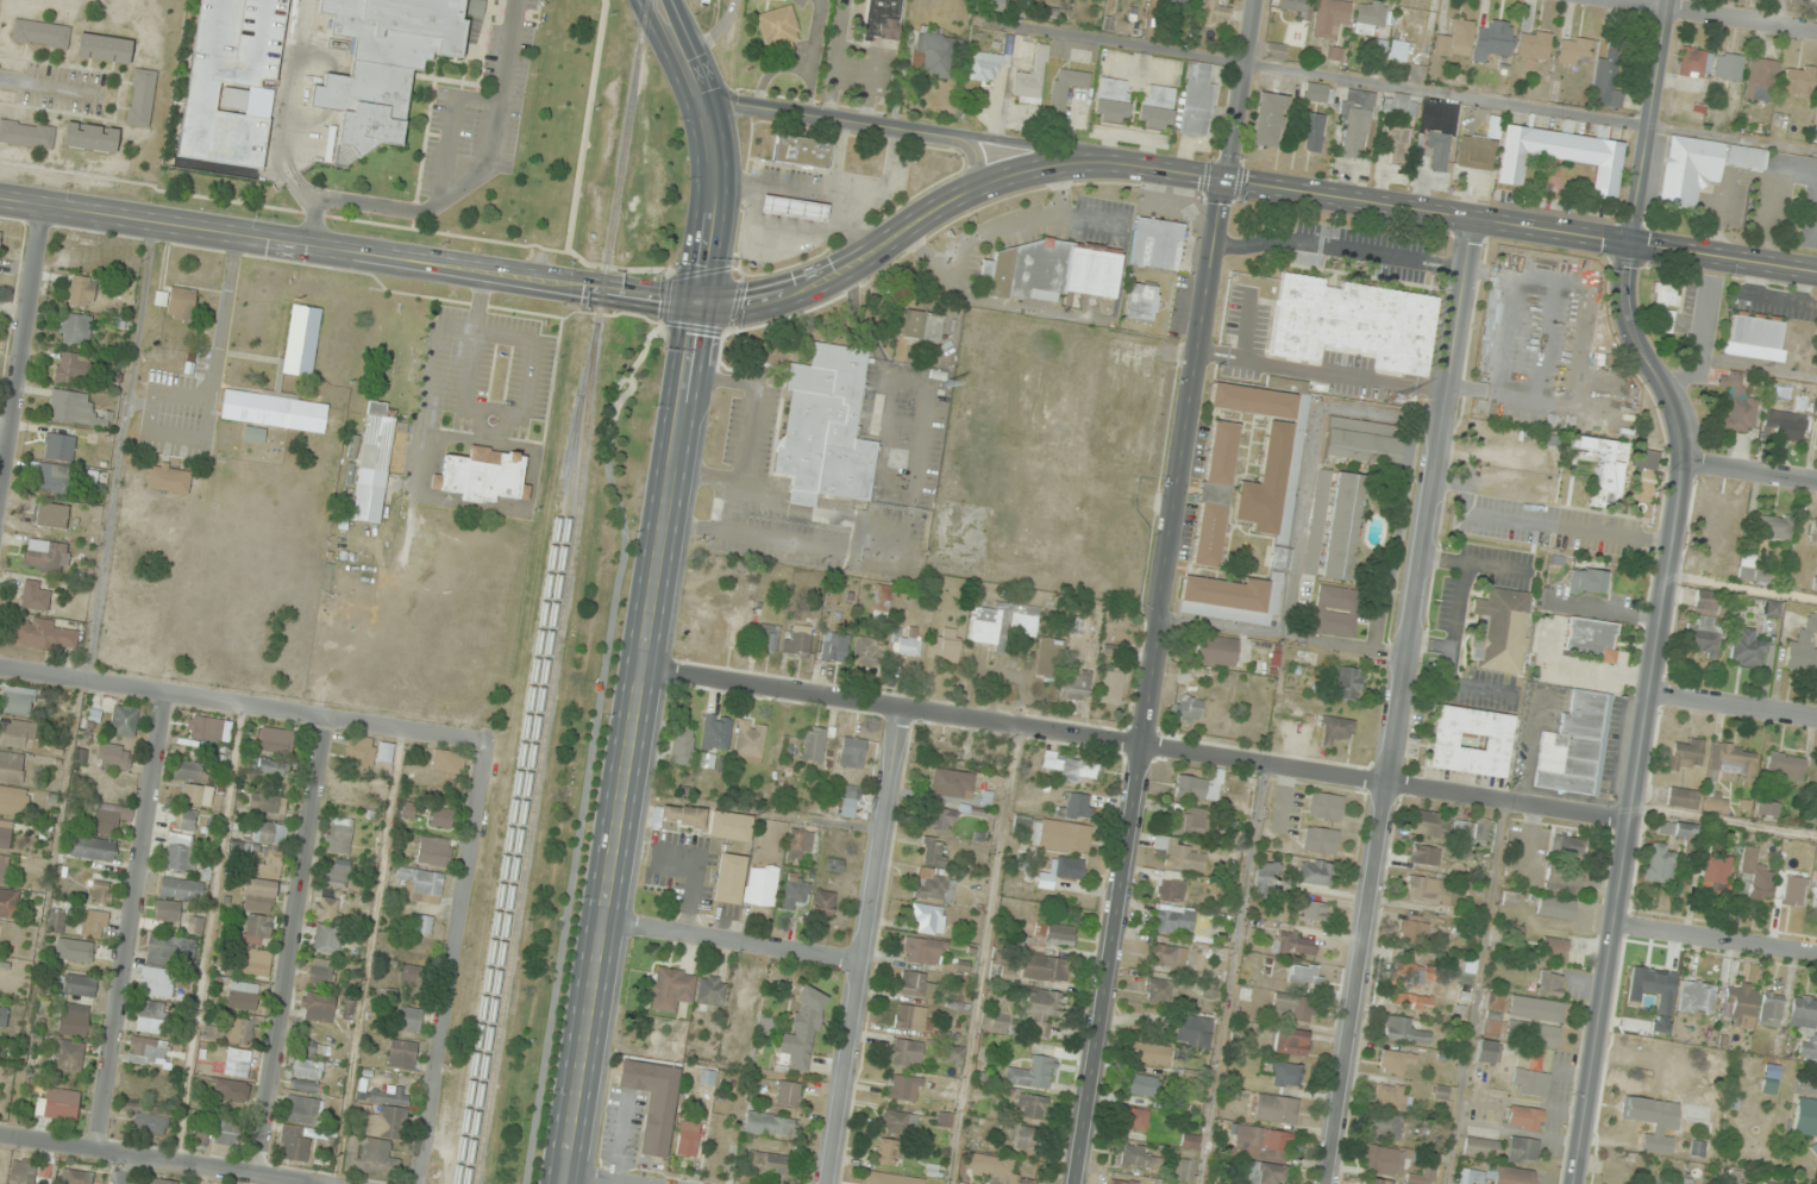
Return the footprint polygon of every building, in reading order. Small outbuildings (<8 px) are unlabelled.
[(317,12),(318,0),(459,0),(456,19),(462,20),(456,59),(431,56),(430,62),(422,61),(421,71),(411,69),(399,148),(377,144),(356,159),(347,148),(334,146),(339,113),(307,108),(311,86),(320,87),(322,73),(347,76),(353,39),(327,36),(331,14),(317,12)] [(862,39),(897,43),(902,0),(867,0),(862,39)] [(1004,9),(1004,0),(978,0),(978,9),(1004,9)] [(1227,25),(1231,0),(1202,0),(1199,20),(1227,25)] [(1279,11),(1306,11),(1306,0),(1279,0),(1279,11)] [(1347,28),(1350,0),(1317,0),(1313,36),(1334,39),(1335,26),(1347,28)] [(1380,24),(1391,24),(1392,13),(1387,13),(1388,2),(1357,0),(1355,34),(1380,35),(1380,24)] [(765,48),(778,44),(780,53),(801,47),(789,5),(756,15),(765,48)] [(1467,60),(1475,22),(1452,17),(1448,33),(1437,31),(1433,54),(1467,60)] [(11,42),(68,48),(71,26),(14,19),(11,42)] [(1488,29),(1478,27),(1472,60),(1484,62),(1486,54),(1509,59),(1515,24),(1490,20),(1488,29)] [(1546,61),(1551,34),(1521,28),(1515,55),(1546,61)] [(950,79),(956,37),(917,31),(910,73),(950,79)] [(75,57),(129,64),(132,40),(79,32),(75,57)] [(993,83),(995,69),(1007,71),(1013,37),(1005,36),(1002,55),(974,50),(969,80),(993,83)] [(1558,63),(1588,65),(1590,39),(1560,36),(1558,63)] [(1287,45),(1269,41),(1266,56),(1285,59),(1287,45)] [(1384,42),(1373,42),(1373,64),(1384,64),(1384,42)] [(1012,102),(1043,104),(1047,45),(1037,44),(1034,72),(1014,71),(1012,102)] [(1591,104),(1620,107),(1627,46),(1606,44),(1603,77),(1593,76),(1591,104)] [(1702,79),(1708,51),(1683,46),(1677,74),(1702,79)] [(1342,60),(1342,48),(1329,48),(1328,59),(1342,60)] [(1744,56),(1717,52),(1713,77),(1740,81),(1744,56)] [(1746,97),(1771,100),(1775,61),(1750,58),(1746,97)] [(1187,61),(1178,132),(1208,136),(1217,64),(1187,61)] [(1811,94),(1814,71),(1787,67),(1782,101),(1794,103),(1796,92),(1811,94)] [(126,125),(150,128),(157,71),(133,68),(126,125)] [(1091,74),(1056,68),(1049,110),(1062,112),(1066,86),(1088,90),(1091,74)] [(1132,82),(1100,77),(1093,119),(1125,124),(1132,82)] [(1136,125),(1169,131),(1177,89),(1143,83),(1136,125)] [(1333,103),(1334,86),(1306,83),(1305,100),(1333,103)] [(220,106),(244,111),(248,91),(224,86),(220,106)] [(1362,160),(1375,94),(1345,87),(1338,121),(1347,123),(1340,156),(1362,160)] [(1287,96),(1258,92),(1251,145),(1279,149),(1287,96)] [(1426,157),(1431,158),(1430,170),(1445,172),(1450,134),(1440,133),(1443,108),(1431,107),(1426,157)] [(1301,150),(1320,152),(1324,114),(1304,112),(1301,150)] [(1494,170),(1498,117),(1489,117),(1487,137),(1460,135),(1457,167),(1494,170)] [(52,150),(55,127),(0,119),(0,143),(52,150)] [(62,146),(115,152),(118,128),(65,122),(62,146)] [(1503,125),(1495,183),(1520,186),(1523,156),(1594,165),(1590,198),(1615,201),(1622,142),(1608,141),(1609,127),(1598,126),(1596,138),(1569,135),(1571,123),(1563,122),(1562,132),(1503,125)] [(1408,128),(1386,126),(1384,148),(1391,149),(1389,164),(1404,166),(1408,128)] [(830,141),(776,134),(773,163),(827,169),(830,141)] [(1720,164),(1764,170),(1767,149),(1668,135),(1659,204),(1696,209),(1699,184),(1718,186),(1720,164)] [(242,160),(214,159),(214,175),(242,176),(242,160)] [(760,214),(824,223),(826,204),(763,194),(760,214)] [(1128,264),(1178,272),(1186,224),(1136,216),(1128,264)] [(1121,253),(997,236),(994,262),(982,260),(979,282),(990,283),(989,294),(1057,303),(1059,292),(1115,300),(1121,253)] [(1426,377),(1438,297),(1342,283),(1341,289),(1323,286),(1324,279),(1282,273),(1270,356),(1318,363),(1321,344),(1377,352),(1374,370),(1426,377)] [(96,279),(72,276),(68,305),(92,308),(96,279)] [(1153,322),(1157,285),(1129,282),(1125,319),(1153,322)] [(1679,309),(1679,285),(1653,285),(1653,305),(1659,305),(1659,330),(1671,330),(1671,309),(1679,309)] [(196,321),(197,289),(169,288),(167,320),(196,321)] [(321,308),(291,305),(283,373),(312,377),(321,308)] [(902,337),(939,342),(942,314),(906,309),(902,337)] [(57,342),(86,348),(92,317),(64,311),(57,342)] [(1724,355),(1782,363),(1784,350),(1779,349),(1783,318),(1731,311),(1724,355)] [(869,351),(789,342),(788,358),(773,475),(789,478),(785,508),(850,518),(869,351)] [(53,380),(90,388),(96,359),(59,352),(53,380)] [(1756,398),(1741,397),(1743,373),(1720,371),(1719,388),(1728,388),(1724,429),(1753,432),(1756,398)] [(1269,415),(1259,485),(1238,482),(1233,519),(1253,522),(1252,533),(1277,536),(1276,543),(1288,544),(1309,392),(1330,395),(1332,385),(1267,376),(1265,390),(1213,383),(1210,407),(1269,415)] [(324,432),(328,403),(279,397),(280,396),(225,388),(221,419),(324,432)] [(51,423),(95,421),(94,392),(50,394),(51,423)] [(368,400),(351,519),(380,523),(395,417),(387,415),(389,403),(368,400)] [(1765,437),(1804,437),(1804,412),(1765,412),(1765,437)] [(1397,467),(1402,426),(1328,417),(1323,458),(1397,467)] [(1238,424),(1211,420),(1192,565),(1219,568),(1238,424)] [(264,428),(246,428),(246,440),(264,440),(264,428)] [(42,456),(71,462),(76,438),(47,432),(42,456)] [(1625,443),(1577,436),(1575,449),(1600,453),(1592,503),(1615,507),(1625,443)] [(528,500),(530,485),(522,484),(525,453),(470,447),(469,458),(445,455),(443,475),(432,474),(430,491),(463,495),(463,501),(495,504),(495,497),(528,500)] [(32,488),(65,495),(71,469),(39,461),(32,488)] [(188,495),(193,469),(150,461),(146,487),(188,495)] [(1364,475),(1316,469),(1303,574),(1318,576),(1318,578),(1351,581),(1364,475)] [(66,529),(69,506),(38,503),(35,526),(66,529)] [(1810,534),(1808,541),(1816,544),(1816,519),(1804,515),(1799,531),(1810,534)] [(1757,539),(1791,539),(1791,516),(1757,516),(1757,539)] [(65,573),(68,544),(26,541),(24,570),(65,573)] [(1289,569),(1289,548),(1273,548),(1273,569),(1289,569)] [(1740,581),(1768,583),(1769,571),(1754,570),(1755,556),(1742,555),(1740,581)] [(1607,571),(1578,568),(1575,590),(1605,594),(1607,571)] [(1178,612),(1275,626),(1282,573),(1271,572),(1269,586),(1184,574),(1178,612)] [(49,583),(23,583),(23,609),(49,609),(49,583)] [(888,622),(892,586),(876,584),(872,620),(888,622)] [(1312,631),(1354,637),(1362,590),(1319,584),(1312,631)] [(1471,668),(1521,675),(1532,593),(1488,587),(1486,599),(1473,598),(1471,614),(1478,616),(1471,668)] [(1694,606),(1713,611),(1717,594),(1698,589),(1694,606)] [(1035,637),(1039,606),(994,602),(994,611),(972,609),(969,639),(993,642),(992,652),(1009,654),(1011,635),(1035,637)] [(1766,616),(1779,616),(1779,602),(1766,602),(1766,616)] [(1816,672),(1816,648),(1811,647),(1813,632),(1816,633),(1816,611),(1805,609),(1800,642),(1789,640),(1785,667),(1816,672)] [(1614,661),(1619,624),(1568,617),(1562,653),(1614,661)] [(1724,623),(1694,617),(1686,651),(1716,658),(1724,623)] [(77,649),(79,624),(17,620),(15,645),(77,649)] [(781,627),(761,623),(755,650),(775,654),(781,627)] [(811,627),(787,624),(782,653),(807,657),(811,627)] [(1756,631),(1735,627),(1729,663),(1761,669),(1766,641),(1754,639),(1756,631)] [(921,628),(893,628),(893,655),(921,655),(921,628)] [(942,637),(930,637),(930,661),(958,661),(958,630),(942,630),(942,637)] [(849,636),(826,631),(820,657),(844,662),(849,636)] [(1234,667),(1239,640),(1199,633),(1195,661),(1234,667)] [(1033,677),(1057,682),(1065,641),(1041,636),(1033,677)] [(883,640),(856,637),(853,663),(880,666),(883,640)] [(1359,666),(1333,666),(1333,700),(1359,700),(1359,666)] [(1180,668),(1178,682),(1190,684),(1191,669),(1180,668)] [(1090,672),(1063,670),(1062,698),(1089,700),(1090,672)] [(1122,671),(1104,671),(1104,704),(1122,704),(1122,671)] [(1,711),(32,716),(37,690),(5,685),(1,711)] [(1612,693),(1573,688),(1570,713),(1562,712),(1559,734),(1541,731),(1535,788),(1600,795),(1612,693)] [(1199,721),(1202,698),(1175,695),(1173,718),(1199,721)] [(1513,715),(1437,705),(1428,768),(1505,778),(1513,715)] [(111,734),(136,735),(137,707),(112,706),(111,734)] [(221,743),(225,721),(191,714),(186,737),(221,743)] [(726,753),(732,718),(706,714),(700,748),(726,753)] [(1333,747),(1333,738),(1353,738),(1353,717),(1321,717),(1321,747),(1333,747)] [(32,723),(2,718),(0,732),(0,744),(28,749),(32,723)] [(766,723),(739,720),(734,759),(761,762),(766,723)] [(295,731),(258,726),(255,749),(292,753),(295,731)] [(691,765),(695,729),(675,727),(671,763),(691,765)] [(803,761),(822,763),(826,729),(807,727),(803,761)] [(838,764),(861,769),(866,740),(844,735),(838,764)] [(346,768),(374,768),(374,737),(346,737),(346,768)] [(1702,739),(1670,739),(1670,771),(1702,771),(1702,739)] [(376,759),(391,763),(395,745),(380,741),(376,759)] [(133,749),(100,742),(96,763),(130,769),(133,749)] [(1708,780),(1753,784),(1756,747),(1712,743),(1708,780)] [(18,784),(27,758),(0,749),(0,778),(18,784)] [(1094,785),(1098,761),(1046,753),(1043,768),(1061,771),(1060,780),(1094,785)] [(1766,778),(1803,781),(1805,757),(1768,754),(1766,778)] [(173,776),(206,782),(209,765),(176,758),(173,776)] [(257,776),(282,780),(286,762),(260,758),(257,776)] [(931,792),(971,799),(975,774),(934,768),(931,792)] [(1209,779),(1180,775),(1177,795),(1207,799),(1209,779)] [(214,788),(184,782),(181,801),(211,806),(214,788)] [(25,818),(31,791),(0,785),(0,813),(25,818)] [(840,815),(855,817),(860,787),(845,785),(840,815)] [(1699,790),(1669,787),(1667,805),(1697,808),(1699,790)] [(287,798),(251,792),(248,811),(284,817),(287,798)] [(1088,819),(1090,795),(1068,792),(1067,806),(1056,805),(1055,816),(1088,819)] [(1344,797),(1311,792),(1307,815),(1340,821),(1344,797)] [(1727,814),(1729,795),(1706,792),(1704,811),(1727,814)] [(1776,816),(1779,805),(1768,802),(1765,813),(1776,816)] [(652,824),(662,825),(662,822),(704,826),(706,809),(654,803),(652,824)] [(453,829),(457,811),(433,806),(430,824),(453,829)] [(195,831),(197,810),(178,808),(175,829),(195,831)] [(954,830),(954,808),(929,808),(929,830),(954,830)] [(1176,833),(1208,833),(1208,808),(1177,808),(1176,833)] [(119,812),(94,809),(91,834),(116,836),(119,812)] [(1450,816),(1415,809),(1410,831),(1445,837),(1450,816)] [(748,842),(753,817),(713,810),(708,835),(748,842)] [(348,854),(355,821),(331,816),(324,849),(348,854)] [(1474,844),(1487,845),(1490,819),(1476,818),(1474,844)] [(1035,819),(1032,847),(1088,854),(1091,826),(1035,819)] [(243,843),(283,841),(282,820),(242,822),(243,843)] [(0,822),(0,847),(8,849),(14,825),(0,822)] [(1468,832),(1468,822),(1456,822),(1455,832),(1468,832)] [(1695,822),(1661,822),(1661,837),(1695,837),(1695,822)] [(1303,851),(1336,854),(1338,830),(1305,827),(1303,851)] [(810,860),(811,829),(789,828),(787,859),(810,860)] [(1549,850),(1582,858),(1586,839),(1554,831),(1549,850)] [(167,871),(193,871),(193,834),(167,834),(167,871)] [(71,857),(114,862),(116,841),(73,836),(71,857)] [(448,866),(451,839),(421,836),(418,863),(448,866)] [(1166,849),(1165,868),(1203,870),(1204,850),(1179,848),(1179,837),(1155,836),(1154,849),(1166,849)] [(923,864),(945,865),(946,839),(923,838),(923,864)] [(1438,866),(1441,848),(1413,844),(1410,862),(1438,866)] [(1674,844),(1648,844),(1648,881),(1674,881),(1674,844)] [(1769,902),(1775,867),(1756,864),(1758,848),(1745,846),(1737,897),(1769,902)] [(282,851),(266,850),(265,864),(251,863),(250,874),(281,875),(282,851)] [(713,901),(739,905),(746,856),(721,852),(713,901)] [(0,855),(0,883),(5,883),(8,856),(0,855)] [(1055,890),(1058,877),(1082,882),(1087,862),(1054,855),(1051,870),(1027,865),(1023,883),(1055,890)] [(345,891),(352,868),(363,871),(364,867),(329,857),(322,885),(345,891)] [(1703,891),(1728,891),(1728,857),(1703,857),(1703,891)] [(1331,886),(1333,863),(1301,859),(1298,882),(1331,886)] [(1279,873),(1279,862),(1255,862),(1255,888),(1269,888),(1269,873),(1279,873)] [(777,867),(750,864),(746,903),(774,906),(777,867)] [(444,872),(402,868),(399,900),(440,904),(444,872)] [(914,896),(951,901),(955,874),(918,869),(914,896)] [(1578,894),(1582,876),(1548,869),(1544,887),(1578,894)] [(1181,903),(1184,874),(1162,872),(1159,901),(1181,903)] [(782,906),(805,911),(812,879),(789,874),(782,906)] [(1404,900),(1447,907),(1452,882),(1408,875),(1404,900)] [(1802,906),(1808,879),(1786,875),(1781,902),(1802,906)] [(202,900),(204,881),(162,877),(160,896),(202,900)] [(276,882),(248,877),(243,908),(271,913),(276,882)] [(111,881),(90,881),(90,904),(111,904),(111,881)] [(18,892),(0,889),(0,917),(14,920),(18,892)] [(812,916),(831,919),(835,892),(816,889),(812,916)] [(1233,912),(1233,895),(1216,895),(1216,912),(1233,912)] [(340,900),(317,896),(313,919),(317,919),(312,950),(339,955),(344,926),(336,925),(340,900)] [(1575,900),(1538,897),(1536,916),(1573,919),(1575,900)] [(1298,918),(1326,921),(1328,901),(1300,898),(1298,918)] [(153,921),(177,924),(180,903),(156,900),(153,921)] [(942,933),(945,907),(913,903),(910,930),(942,933)] [(1210,914),(1157,907),(1154,932),(1208,938),(1210,914)] [(108,937),(108,910),(85,910),(85,937),(108,937)] [(46,931),(64,933),(66,914),(49,912),(46,931)] [(430,935),(434,917),(416,913),(412,931),(430,935)] [(270,915),(243,915),(243,943),(270,943),(270,915)] [(203,917),(189,916),(189,934),(203,934),(203,917)] [(1427,945),(1430,919),(1403,916),(1399,941),(1427,945)] [(1044,945),(1073,945),(1073,924),(1036,924),(1036,938),(1025,938),(1025,950),(1044,950),(1044,945)] [(1274,951),(1315,955),(1316,939),(1293,937),(1294,926),(1276,924),(1274,951)] [(195,940),(149,936),(147,961),(193,965),(195,940)] [(55,957),(92,962),(94,942),(58,937),(55,957)] [(940,965),(942,940),(905,937),(903,961),(940,965)] [(1541,960),(1568,963),(1571,939),(1543,937),(1541,960)] [(1151,963),(1184,967),(1186,947),(1153,944),(1151,963)] [(237,971),(266,978),(272,953),(243,946),(237,971)] [(1068,957),(1024,955),(1023,979),(1068,980),(1068,957)] [(330,959),(308,959),(308,988),(330,988),(330,959)] [(1435,981),(1430,961),(1399,968),(1405,988),(1435,981)] [(1319,989),(1324,970),(1291,962),(1287,981),(1319,989)] [(399,980),(418,984),(422,967),(403,963),(399,980)] [(138,994),(171,999),(175,971),(142,966),(138,994)] [(692,1003),(696,971),(655,966),(650,1010),(676,1013),(678,1002),(692,1003)] [(1563,973),(1541,970),(1538,994),(1560,997),(1563,973)] [(932,998),(935,975),(902,971),(899,994),(932,998)] [(95,997),(98,978),(66,973),(63,992),(95,997)] [(1175,1003),(1174,979),(1145,980),(1146,1004),(1175,1003)] [(260,985),(231,980),(226,1007),(254,1012),(260,985)] [(1678,1010),(1710,1015),(1715,985),(1683,980),(1678,1010)] [(1757,986),(1728,982),(1723,1023),(1752,1027),(1757,986)] [(822,991),(799,988),(797,1004),(793,1034),(782,1032),(779,1053),(789,1055),(788,1068),(811,1072),(822,991)] [(1023,1016),(1035,1017),(1034,1036),(1049,1037),(1051,1016),(1060,1017),(1062,993),(1025,990),(1023,1016)] [(333,1022),(336,995),(303,992),(301,1018),(333,1022)] [(1782,993),(1762,993),(1761,1025),(1781,1026),(1782,993)] [(1432,995),(1392,995),(1392,1008),(1432,1008),(1432,995)] [(1509,1015),(1562,1023),(1565,1003),(1512,995),(1509,1015)] [(1794,995),(1789,1032),(1814,1035),(1816,1014),(1816,998),(1794,995)] [(1314,1019),(1314,997),(1274,997),(1274,1019),(1314,1019)] [(1499,1037),(1503,999),(1488,997),(1484,1035),(1499,1037)] [(166,1034),(169,1004),(138,1001),(135,1031),(166,1034)] [(85,1038),(91,1007),(63,1002),(57,1032),(85,1038)] [(931,1008),(897,1005),(894,1028),(929,1031),(931,1008)] [(419,1033),(423,1009),(401,1006),(397,1029),(419,1033)] [(981,1032),(1007,1034),(1009,1016),(983,1013),(981,1032)] [(1212,1018),(1181,1016),(1179,1045),(1210,1047),(1212,1018)] [(1409,1029),(1411,1019),(1388,1016),(1384,1038),(1429,1045),(1431,1033),(1409,1029)] [(250,1046),(254,1021),(230,1017),(228,1029),(204,1025),(202,1038),(250,1046)] [(1560,1028),(1508,1020),(1505,1039),(1557,1047),(1560,1028)] [(1305,1055),(1307,1031),(1276,1028),(1274,1052),(1305,1055)] [(127,1052),(156,1069),(168,1049),(139,1032),(127,1052)] [(887,1063),(917,1070),(924,1044),(893,1037),(887,1063)] [(1497,1065),(1501,1043),(1479,1039),(1475,1061),(1497,1065)] [(1799,1043),(1802,1059),(1816,1056),(1816,1039),(1799,1043)] [(83,1070),(84,1041),(52,1040),(51,1069),(83,1070)] [(317,1041),(299,1040),(298,1055),(316,1056),(317,1041)] [(412,1070),(417,1046),(391,1041),(386,1065),(412,1070)] [(1169,1046),(1133,1043),(1132,1062),(1168,1065),(1169,1046)] [(247,1078),(251,1051),(228,1047),(224,1074),(247,1078)] [(963,1063),(963,1047),(946,1047),(946,1063),(963,1063)] [(1417,1054),(1383,1049),(1379,1071),(1403,1074),(1405,1063),(1415,1064),(1417,1054)] [(1005,1083),(1049,1089),(1053,1057),(1032,1054),(1030,1070),(1007,1066),(1005,1083)] [(322,1063),(295,1059),(291,1089),(318,1093),(322,1063)] [(668,1158),(680,1067),(621,1059),(618,1087),(648,1091),(640,1155),(668,1158)] [(1273,1084),(1302,1088),(1305,1066),(1275,1062),(1273,1084)] [(1545,1098),(1550,1075),(1516,1067),(1511,1090),(1545,1098)] [(1159,1075),(1126,1073),(1125,1094),(1158,1096),(1159,1075)] [(922,1077),(889,1074),(887,1099),(919,1102),(922,1077)] [(214,1099),(247,1102),(249,1082),(216,1079),(214,1099)] [(775,1102),(797,1107),(802,1084),(779,1080),(775,1102)] [(1411,1089),(1378,1081),(1373,1103),(1406,1111),(1411,1089)] [(370,1090),(370,1103),(409,1103),(409,1086),(386,1086),(386,1090),(370,1090)] [(44,1117),(76,1120),(79,1092),(47,1089),(44,1117)] [(1016,1113),(1044,1118),(1047,1098),(1019,1093),(1016,1113)] [(1296,1124),(1298,1098),(1257,1094),(1255,1120),(1296,1124)] [(285,1121),(321,1124),(323,1099),(287,1096),(285,1121)] [(1656,1099),(1625,1096),(1622,1119),(1653,1123),(1656,1099)] [(1797,1097),(1793,1134),(1816,1136),(1816,1099),(1797,1097)] [(344,1170),(396,1178),(399,1157),(389,1156),(392,1140),(404,1141),(408,1109),(377,1105),(377,1106),(358,1103),(354,1134),(349,1134),(344,1170)] [(1507,1125),(1540,1132),(1545,1111),(1511,1104),(1507,1125)] [(1147,1130),(1149,1110),(1125,1108),(1123,1127),(1147,1130)] [(917,1114),(885,1110),(882,1132),(914,1136),(917,1114)] [(744,1131),(793,1139),(796,1118),(747,1111),(744,1131)] [(164,1135),(167,1117),(135,1112),(132,1130),(164,1135)] [(1370,1138),(1401,1138),(1401,1115),(1370,1115),(1370,1138)] [(213,1142),(237,1146),(241,1123),(216,1119),(213,1142)] [(1041,1129),(1013,1121),(1007,1143),(1036,1151),(1041,1129)] [(1290,1133),(1239,1124),(1236,1145),(1249,1147),(1248,1153),(1285,1160),(1290,1133)] [(307,1162),(310,1136),(322,1138),(323,1130),(283,1125),(278,1158),(307,1162)] [(695,1158),(699,1132),(681,1129),(676,1155),(695,1158)] [(206,1145),(207,1130),(192,1130),(191,1144),(206,1145)] [(1197,1150),(1200,1135),(1183,1132),(1181,1147),(1197,1150)] [(1539,1139),(1509,1136),(1507,1162),(1536,1165),(1539,1139)] [(1499,1141),(1465,1137),(1463,1156),(1497,1159),(1499,1141)] [(897,1167),(903,1144),(881,1138),(874,1160),(897,1167)] [(1151,1148),(1118,1142),(1114,1164),(1147,1170),(1151,1148)] [(1399,1175),(1403,1151),(1364,1145),(1360,1169),(1399,1175)] [(748,1173),(789,1175),(790,1154),(749,1152),(748,1173)] [(968,1153),(966,1173),(992,1176),(991,1183),(1032,1183),(1033,1177),(1013,1175),(1015,1159),(968,1153)] [(1192,1183),(1196,1162),(1179,1158),(1174,1180),(1192,1183)] [(1259,1183),(1284,1183),(1288,1168),(1254,1160),(1249,1182),(1259,1183)] [(36,1164),(13,1162),(11,1183),(34,1183),(36,1164)] [(1494,1165),(1491,1183),(1533,1183),(1535,1171),(1494,1165)] [(1434,1167),(1426,1167),(1426,1177),(1407,1177),(1407,1183),(1434,1183),(1434,1167)] [(88,1171),(61,1170),(61,1183),(87,1183),(88,1171)]
